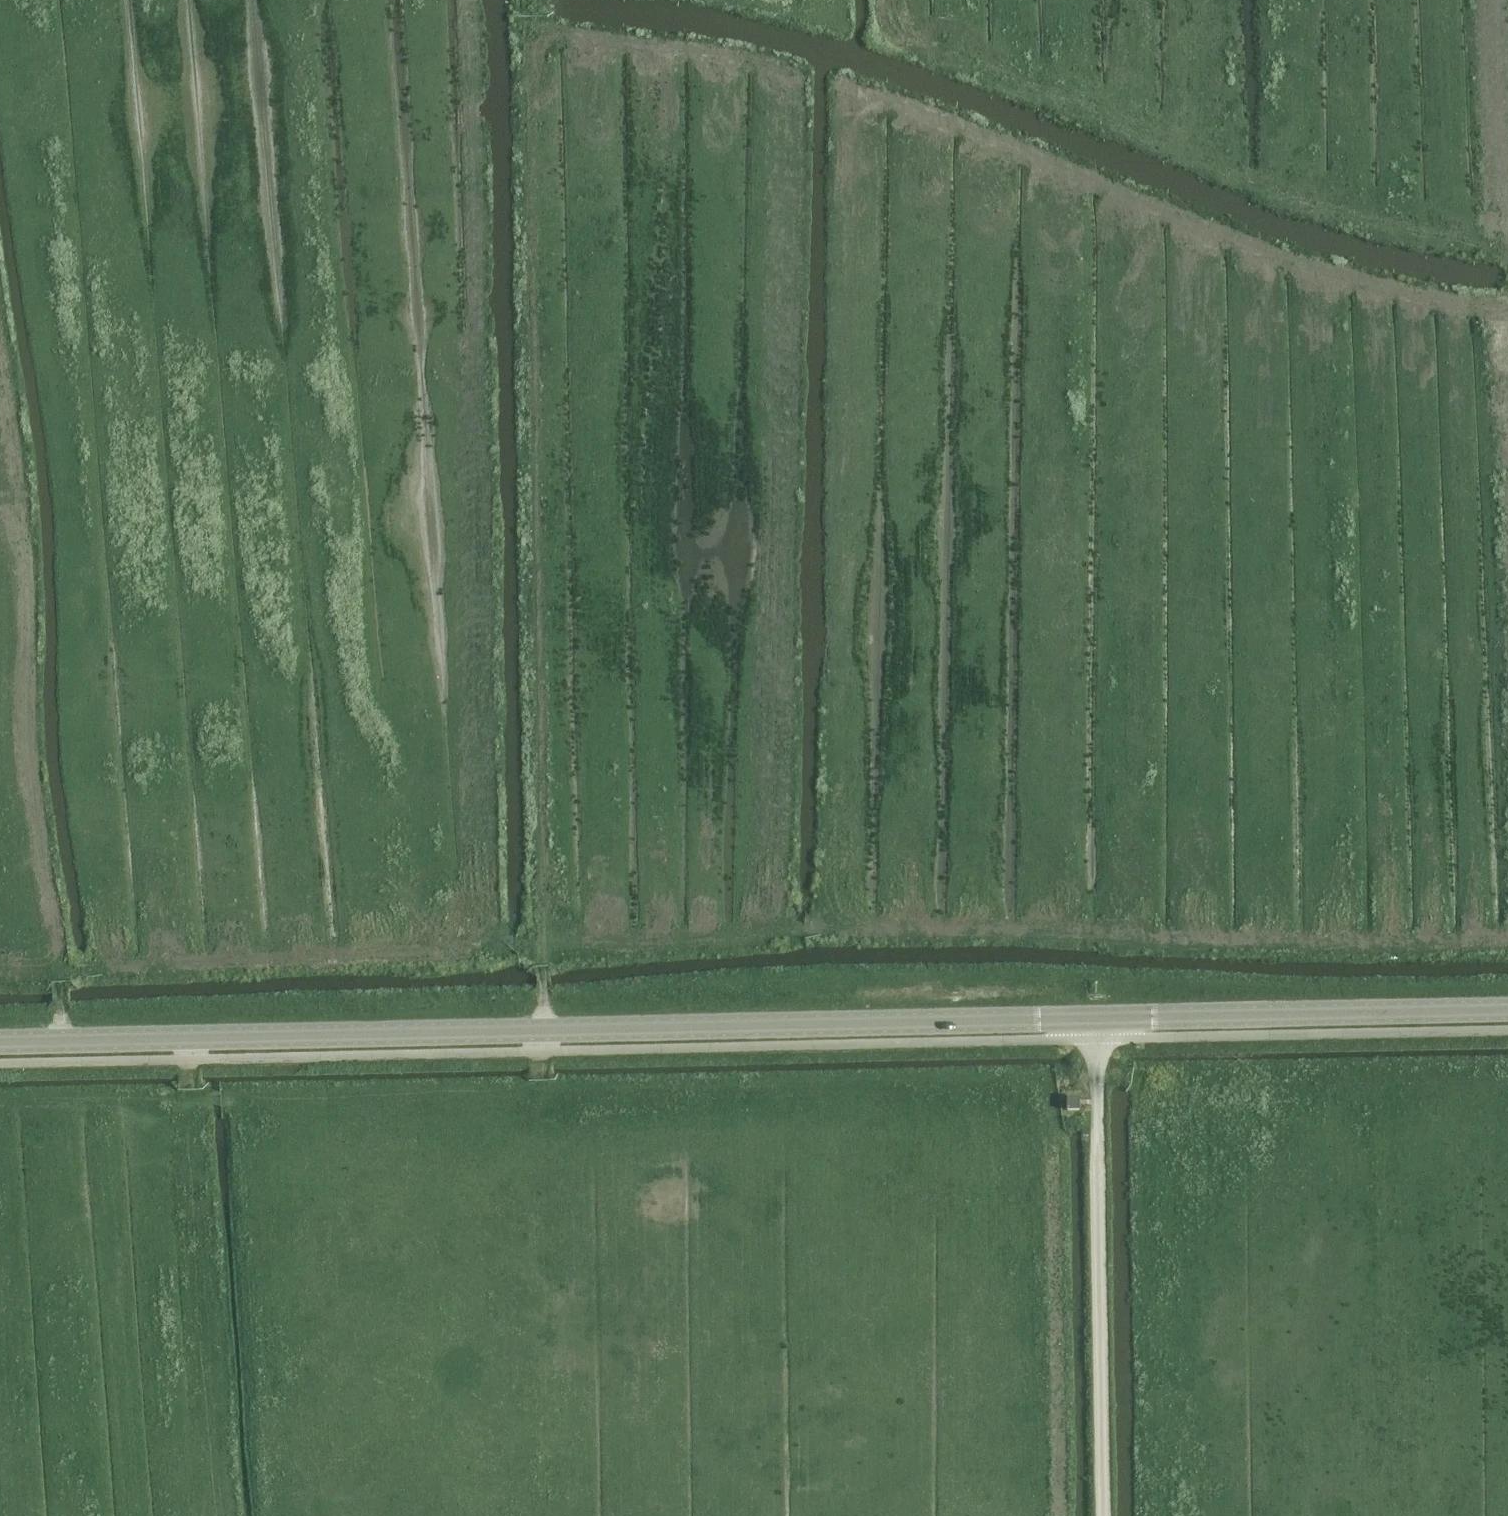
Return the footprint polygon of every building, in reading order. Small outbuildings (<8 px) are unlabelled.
[(1068,1110),(1079,1110),(1079,1099),(1068,1099),(1068,1110)]
